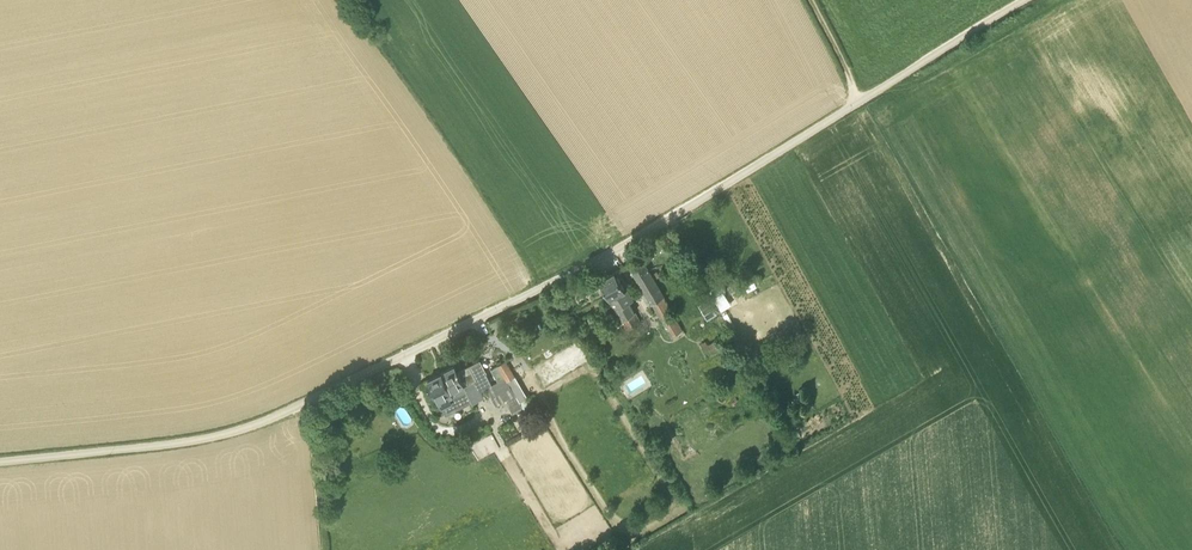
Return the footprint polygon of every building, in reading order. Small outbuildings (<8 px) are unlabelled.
[(664,295),(663,296),(641,257),(630,264),(652,302),(651,303),(670,336),(683,329),(664,295)] [(642,322),(641,321),(630,301),(631,300),(625,289),(615,271),(600,280),(610,298),(622,319),(621,320),(627,331),(642,322)] [(711,290),(722,309),(733,303),(722,284),(711,290)] [(719,349),(715,338),(702,342),(706,354),(719,349)] [(521,391),(519,387),(520,387),(518,382),(505,360),(491,369),(498,381),(487,387),(496,404),(505,399),(511,411),(522,406),(517,396),(519,395),(518,393),(521,391)] [(451,392),(477,379),(483,377),(475,363),(469,366),(457,372),(454,366),(441,372),(451,392)] [(427,379),(442,407),(446,413),(472,401),(472,400),(484,394),(477,379),(451,392),(441,372),(427,379)]
